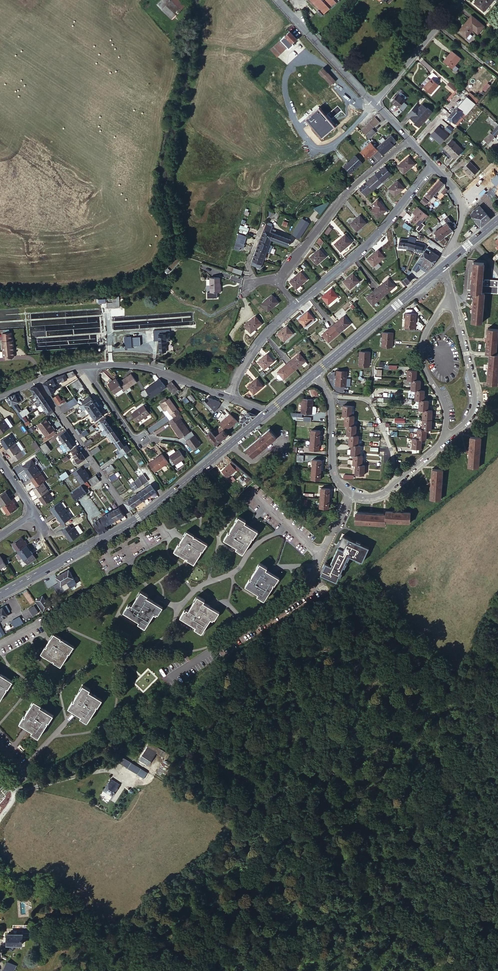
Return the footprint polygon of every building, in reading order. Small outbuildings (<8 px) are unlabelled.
[(176,3),(173,0),(171,0),(168,3),(167,2),(166,3),(165,2),(160,8),(170,18),(179,9),(174,4),(176,3)] [(326,14),(341,0),(312,0),(326,14)] [(475,3),(484,11),(493,0),(477,0),(475,3)] [(471,15),(458,30),(465,36),(472,28),(477,32),(483,25),(471,15)] [(297,39),(290,31),(271,48),(277,56),(297,39)] [(452,50),(444,60),(452,67),(456,70),(458,66),(455,63),(460,56),(452,50)] [(336,80),(323,67),(319,71),(331,84),(336,80)] [(436,73),(424,86),(431,93),(443,79),(436,73)] [(449,80),(444,85),(453,95),(458,89),(449,80)] [(398,94),(392,101),(400,107),(405,99),(398,94)] [(465,95),(447,117),(452,120),(457,124),(470,109),(471,109),(476,103),(465,95)] [(416,103),(408,112),(410,114),(412,115),(411,117),(414,120),(415,122),(419,125),(423,121),(423,120),(426,116),(425,116),(428,113),(429,114),(432,110),(428,106),(426,106),(422,103),(419,107),(417,104),(416,103)] [(319,107),(306,119),(322,138),(336,127),(319,107)] [(489,116),(484,122),(492,130),(497,124),(494,120),(489,116)] [(377,117),(362,130),(370,139),(378,132),(374,128),(381,122),(377,117)] [(497,133),(497,124),(492,130),(481,143),(483,145),(487,141),(489,143),(497,133)] [(439,126),(430,135),(440,144),(453,130),(448,125),(443,130),(439,126)] [(397,139),(392,134),(378,146),(384,153),(395,144),(394,142),(397,139)] [(452,138),(444,146),(454,156),(462,148),(452,138)] [(361,151),(369,159),(379,149),(376,146),(372,142),(361,151)] [(363,162),(357,155),(345,165),(351,172),(363,162)] [(416,164),(409,156),(399,165),(405,172),(416,164)] [(469,159),(463,166),(471,175),(478,169),(469,159)] [(386,166),(381,170),(387,177),(388,176),(392,173),(386,166)] [(381,170),(377,174),(383,181),(387,177),(381,170)] [(377,174),(372,178),(378,185),(383,181),(377,174)] [(367,182),(374,189),(377,186),(378,185),(372,178),(367,182)] [(433,186),(438,191),(445,183),(440,178),(433,186)] [(405,187),(399,180),(390,188),(396,195),(405,187)] [(367,182),(360,188),(367,195),(374,189),(367,182)] [(433,186),(427,194),(426,194),(431,199),(438,191),(433,186)] [(497,210),(497,204),(492,198),(488,194),(486,193),(486,192),(480,197),(495,212),(497,210)] [(316,208),(322,214),(331,202),(330,201),(316,208)] [(388,210),(381,202),(378,205),(372,210),(378,217),(388,210)] [(471,214),(481,225),(490,218),(489,217),(479,205),(473,210),(471,214)] [(421,225),(430,215),(419,206),(414,212),(418,214),(414,219),(421,225)] [(408,212),(403,219),(407,221),(410,223),(410,224),(415,217),(408,212)] [(449,216),(456,226),(459,224),(452,214),(449,216)] [(367,222),(361,215),(352,223),(358,230),(367,222)] [(443,230),(447,234),(456,228),(456,227),(456,226),(449,216),(442,221),(446,228),(443,230)] [(308,225),(302,221),(295,231),(297,231),(295,235),(300,238),(308,225)] [(439,235),(441,238),(447,234),(443,230),(446,228),(442,221),(433,227),(438,233),(439,235)] [(273,238),(279,241),(281,235),(279,234),(278,234),(275,232),(273,236),(273,238)] [(240,233),(238,240),(241,241),(242,238),(246,239),(247,235),(240,233)] [(270,244),(273,238),(273,236),(264,233),(261,240),(270,244)] [(353,242),(347,234),(335,244),(342,251),(353,242)] [(279,241),(290,245),(292,239),(281,235),(279,241)] [(410,239),(401,237),(401,241),(409,242),(417,244),(422,246),(423,243),(416,241),(410,239)] [(238,240),(235,248),(241,250),(242,247),(245,247),(246,243),(241,241),(238,240)] [(258,248),(268,251),(270,244),(261,240),(258,248)] [(430,269),(440,255),(428,246),(420,257),(425,261),(423,264),(430,269)] [(255,256),(265,259),(268,251),(258,248),(255,256)] [(386,256),(380,248),(369,257),(375,265),(380,261),(386,256)] [(327,256),(321,249),(312,256),(318,264),(327,256)] [(262,267),(265,259),(255,256),(252,264),(255,265),(260,267),(262,267)] [(428,271),(430,269),(423,264),(418,261),(415,267),(419,270),(422,267),(428,271)] [(484,293),(485,279),(487,262),(475,261),(472,292),(474,292),(484,293)] [(309,279),(302,272),(291,281),(298,289),(309,279)] [(360,280),(354,273),(345,281),(351,288),(360,280)] [(411,280),(408,276),(403,280),(407,284),(411,280)] [(221,277),(210,277),(210,291),(222,291),(222,285),(221,285),(221,277)] [(379,287),(385,295),(396,286),(390,278),(382,285),(379,287)] [(485,279),(484,293),(486,293),(497,294),(497,281),(485,279)] [(339,295),(333,287),(324,295),(330,303),(339,295)] [(374,304),(385,295),(379,287),(376,290),(368,296),(374,304)] [(486,293),(484,293),(474,292),(471,322),(482,323),(486,293)] [(280,302),(274,294),(263,303),(269,311),(280,302)] [(113,298),(107,299),(107,307),(120,306),(119,296),(113,296),(113,298)] [(352,300),(355,304),(361,300),(357,296),(352,300)] [(315,318),(309,310),(300,318),(306,326),(315,318)] [(407,312),(405,326),(410,327),(415,327),(417,312),(407,312)] [(263,323),(257,315),(246,324),(252,332),(263,323)] [(337,322),(334,324),(341,332),(352,323),(345,315),(337,322)] [(341,332),(334,324),(331,327),(324,334),(330,341),(341,332)] [(294,333),(288,325),(279,333),(285,340),(294,333)] [(497,353),(497,328),(489,327),(487,352),(491,352),(497,353)] [(155,341),(160,340),(167,340),(172,339),(172,329),(154,330),(155,341)] [(394,332),(384,331),(383,346),(393,346),(394,332)] [(10,332),(1,333),(1,340),(2,357),(13,356),(12,339),(11,339),(10,332)] [(370,351),(361,351),(359,365),(369,366),(370,351)] [(303,363),(306,360),(307,360),(301,352),(290,361),(296,369),(303,363)] [(497,380),(497,353),(491,352),(487,382),(497,383),(497,380)] [(275,360),(269,353),(260,360),(266,368),(275,360)] [(286,378),(296,369),(290,361),(287,364),(279,371),(281,373),(285,378),(286,378)] [(347,370),(337,370),(336,384),(346,385),(347,370)] [(55,377),(45,382),(48,388),(63,380),(63,381),(69,379),(69,378),(78,375),(75,371),(61,376),(55,377)] [(409,371),(409,379),(413,379),(417,379),(418,371),(409,371)] [(125,387),(126,389),(139,381),(133,373),(121,381),(125,387)] [(121,381),(118,377),(113,380),(114,382),(110,384),(116,393),(117,392),(124,387),(125,387),(121,381)] [(168,386),(161,378),(157,381),(158,381),(147,388),(151,393),(153,397),(169,386),(168,386)] [(265,385),(258,378),(249,385),(255,393),(265,385)] [(85,386),(80,379),(74,384),(78,391),(85,386)] [(421,389),(422,380),(417,379),(413,379),(412,389),(417,389),(421,390),(421,389)] [(176,394),(182,389),(174,381),(168,386),(169,386),(176,394)] [(36,386),(32,388),(36,395),(41,392),(38,387),(36,386)] [(315,387),(309,389),(312,396),(318,394),(315,387)] [(425,390),(421,389),(421,390),(417,389),(416,399),(420,399),(425,399),(425,390)] [(41,392),(36,395),(32,397),(35,402),(40,399),(45,397),(41,392)] [(195,402),(198,399),(192,392),(189,395),(195,402)] [(60,404),(64,402),(62,399),(59,393),(55,396),(60,404)] [(12,396),(16,403),(17,404),(20,402),(19,399),(16,394),(12,396)] [(96,402),(91,395),(83,400),(84,402),(80,405),(84,410),(85,409),(88,407),(96,402)] [(72,408),(79,403),(75,397),(74,397),(73,396),(67,401),(72,408)] [(179,414),(181,413),(170,397),(162,403),(166,409),(165,410),(171,420),(179,414)] [(208,397),(204,400),(214,412),(217,409),(222,402),(220,401),(213,397),(210,399),(208,397)] [(313,398),(304,397),(302,412),(312,413),(315,413),(316,412),(317,407),(316,405),(313,405),(313,398)] [(429,400),(425,399),(420,399),(419,409),(424,409),(428,409),(429,400)] [(47,400),(42,404),(43,404),(46,408),(50,414),(54,411),(47,400)] [(88,407),(91,412),(99,406),(96,402),(88,407)] [(151,413),(146,404),(134,413),(139,421),(151,413)] [(344,404),(343,414),(345,415),(352,415),(353,405),(344,404)] [(93,416),(102,410),(100,408),(99,406),(91,412),(93,416)] [(432,419),(432,410),(428,409),(424,409),(423,419),(432,419)] [(104,414),(102,410),(93,416),(96,420),(104,414)] [(258,414),(250,410),(243,417),(244,418),(241,420),(245,424),(258,414)] [(231,413),(221,422),(227,430),(239,420),(231,413)] [(182,438),(192,431),(182,417),(181,418),(179,414),(171,420),(170,420),(182,438)] [(106,416),(101,419),(102,421),(102,422),(103,422),(101,424),(104,429),(106,428),(111,424),(112,423),(109,418),(108,419),(107,418),(108,417),(107,415),(106,416)] [(353,424),(354,415),(352,415),(345,415),(344,424),(347,424),(353,424)] [(10,428),(13,426),(6,416),(3,418),(10,428)] [(56,429),(47,417),(38,423),(46,435),(56,429)] [(10,428),(3,418),(0,420),(0,434),(10,428)] [(431,429),(432,419),(423,419),(422,429),(427,429),(431,429)] [(112,423),(111,424),(106,428),(104,429),(106,433),(109,431),(110,432),(115,429),(116,428),(112,423)] [(356,425),(353,424),(347,424),(346,434),(349,434),(356,435),(356,425)] [(217,435),(221,440),(229,433),(222,426),(214,433),(217,435)] [(115,440),(120,436),(118,433),(119,432),(116,428),(115,429),(110,432),(111,434),(112,437),(115,440)] [(311,438),(320,439),(321,429),(312,428),(311,438)] [(422,429),(418,428),(417,438),(422,438),(426,439),(427,429),(422,429)] [(275,436),(270,429),(246,447),(252,455),(275,436)] [(72,436),(67,430),(61,434),(63,436),(66,441),(72,436)] [(221,440),(217,435),(214,433),(212,430),(208,433),(213,439),(217,444),(221,440)] [(6,448),(16,442),(10,433),(1,439),(4,443),(3,444),(6,448)] [(203,444),(196,434),(188,440),(194,450),(203,444)] [(349,444),(352,444),(358,444),(359,435),(356,435),(349,434),(349,444)] [(77,443),(72,436),(66,441),(64,442),(66,445),(69,447),(69,448),(77,443)] [(121,448),(126,445),(120,436),(115,440),(120,447),(121,448)] [(481,437),(471,436),(469,466),(479,466),(481,437)] [(319,448),(320,439),(311,438),(310,448),(319,448)] [(422,438),(417,438),(416,438),(413,438),(413,447),(421,448),(422,438)] [(19,441),(16,443),(21,451),(24,449),(19,441)] [(16,443),(16,442),(6,448),(9,453),(10,452),(12,456),(13,456),(21,451),(16,443)] [(51,449),(46,442),(41,446),(46,452),(51,449)] [(65,451),(69,448),(69,447),(66,445),(64,442),(61,444),(65,451)] [(129,450),(131,448),(127,443),(126,445),(121,448),(120,447),(119,448),(121,451),(118,453),(120,456),(124,454),(129,450)] [(351,453),(354,453),(360,454),(361,445),(358,444),(352,444),(351,453)] [(86,457),(78,445),(72,450),(75,455),(77,457),(76,457),(80,462),(86,457)] [(186,458),(181,449),(171,456),(177,464),(186,458)] [(21,451),(13,456),(16,460),(24,455),(21,451)] [(159,469),(170,462),(164,453),(153,460),(159,469)] [(354,453),(353,463),(356,464),(362,464),(363,454),(360,454),(354,453)] [(312,467),(321,468),(322,458),(313,457),(312,467)] [(30,478),(40,471),(34,463),(32,459),(23,465),(26,469),(28,473),(27,473),(30,478)] [(153,460),(150,462),(157,471),(159,469),(153,460)] [(241,468),(234,460),(231,462),(238,470),(237,470),(238,471),(241,468)] [(238,470),(231,462),(222,470),(229,477),(237,470),(238,470)] [(364,474),(365,464),(362,464),(356,464),(355,473),(364,474)] [(85,476),(90,473),(86,467),(81,471),(85,476)] [(320,477),(321,468),(312,467),(311,476),(320,477)] [(442,469),(433,468),(431,498),(440,499),(442,469)] [(97,473),(95,469),(90,473),(85,476),(87,480),(88,479),(93,476),(97,473)] [(46,480),(40,471),(30,478),(33,482),(34,481),(37,485),(42,482),(46,480)] [(144,482),(149,479),(144,472),(139,475),(140,477),(142,479),(144,482)] [(88,479),(87,480),(82,483),(86,489),(92,485),(88,479)] [(135,489),(139,486),(137,483),(135,480),(131,483),(135,489)] [(39,496),(48,490),(42,482),(37,485),(34,487),(37,491),(36,492),(39,496)] [(72,491),(77,499),(87,491),(86,489),(82,483),(72,491)] [(153,493),(157,490),(152,483),(147,486),(153,493)] [(149,496),(153,493),(147,486),(143,489),(149,496)] [(321,496),(329,497),(330,487),(322,486),(321,496)] [(144,499),(149,496),(143,489),(142,490),(139,492),(144,499)] [(54,498),(48,490),(39,496),(42,500),(43,499),(46,504),(54,498)] [(12,499),(9,494),(8,495),(6,492),(0,496),(0,502),(3,505),(12,499)] [(134,495),(140,503),(144,499),(139,492),(137,493),(134,495)] [(130,498),(135,506),(140,503),(134,495),(130,498)] [(328,506),(329,497),(321,496),(319,506),(328,506)] [(131,509),(135,506),(130,498),(125,501),(131,509)] [(15,503),(12,499),(3,505),(8,514),(17,508),(15,504),(15,503)] [(57,515),(66,509),(60,500),(52,506),(54,510),(53,511),(57,515)] [(126,515),(120,507),(115,509),(122,518),(126,515)] [(63,523),(72,517),(66,509),(57,515),(59,519),(60,519),(63,523)] [(122,518),(115,509),(111,511),(116,520),(122,518)] [(385,513),(385,520),(410,522),(410,512),(385,510),(385,513)] [(107,513),(112,522),(116,520),(111,511),(107,513)] [(384,524),(385,520),(385,513),(356,511),(355,522),(384,524)] [(103,517),(108,525),(112,522),(107,513),(102,516),(103,517)] [(257,530),(255,528),(245,522),(246,520),(239,516),(230,530),(231,530),(230,532),(228,531),(224,538),(231,542),(237,546),(236,547),(243,552),(252,538),(251,537),(252,536),(253,536),(257,530)] [(101,533),(110,528),(108,525),(103,517),(99,519),(95,522),(101,533)] [(79,522),(75,525),(80,532),(84,530),(79,522)] [(80,532),(75,525),(73,526),(71,524),(63,529),(68,536),(69,535),(72,539),(81,533),(80,532)] [(187,558),(193,562),(194,563),(202,551),(201,550),(202,549),(203,550),(205,547),(207,543),(196,535),(195,536),(194,536),(194,535),(188,531),(180,542),(181,542),(180,544),(179,543),(174,550),(186,557),(186,556),(188,557),(187,558)] [(361,560),(368,546),(342,533),(336,545),(337,545),(328,562),(325,560),(319,572),(335,580),(347,554),(361,560)] [(17,551),(28,544),(25,540),(24,541),(21,537),(12,543),(17,551)] [(31,548),(28,544),(17,551),(23,559),(32,553),(30,549),(31,548)] [(267,566),(260,562),(251,576),(252,576),(251,578),(250,578),(246,584),(258,592),(257,594),(264,598),(272,585),(271,584),(272,583),(273,583),(277,576),(266,568),(267,566)] [(74,577),(69,569),(57,576),(62,585),(74,577)] [(139,621),(145,625),(146,626),(155,612),(156,614),(158,611),(158,612),(162,606),(151,598),(147,596),(149,594),(141,589),(132,603),(131,604),(129,604),(127,607),(125,610),(130,614),(136,617),(140,619),(139,621)] [(205,599),(198,594),(189,608),(188,607),(186,609),(185,608),(181,615),(196,625),(195,627),(202,631),(203,630),(205,631),(207,627),(206,626),(211,617),(212,618),(214,617),(215,617),(219,610),(204,601),(205,599)] [(51,606),(43,595),(37,599),(45,610),(51,606)] [(0,608),(0,614),(3,618),(8,615),(7,613),(10,611),(10,610),(7,604),(3,606),(0,608)] [(20,616),(15,618),(19,625),(23,622),(20,616)] [(62,635),(59,633),(55,631),(47,643),(48,643),(47,644),(46,644),(41,652),(53,659),(54,658),(56,659),(55,660),(62,665),(69,653),(68,652),(69,651),(70,652),(71,650),(75,644),(62,636),(62,635)] [(9,687),(13,680),(2,673),(1,674),(0,673),(0,699),(1,700),(8,688),(7,687),(8,686),(9,687)] [(139,688),(145,692),(156,677),(150,673),(139,688)] [(91,688),(84,683),(75,698),(76,699),(75,700),(74,699),(69,707),(82,715),(81,716),(88,721),(97,706),(97,705),(97,704),(99,705),(103,698),(90,690),(91,688)] [(40,735),(44,730),(49,722),(48,721),(49,720),(50,720),(55,713),(42,705),(43,703),(36,699),(28,710),(25,715),(26,716),(25,718),(24,717),(21,721),(34,729),(34,730),(40,735)] [(156,747),(148,742),(140,755),(148,760),(156,747)] [(136,770),(140,765),(123,754),(120,759),(136,770)] [(147,776),(150,771),(143,767),(140,771),(147,776)] [(109,790),(112,792),(118,782),(110,776),(103,787),(104,787),(101,791),(106,795),(109,790)] [(23,932),(8,932),(7,942),(23,942),(23,932)] [(8,958),(5,963),(13,967),(16,962),(8,958)] [(5,963),(2,970),(11,970),(13,967),(5,963)]
